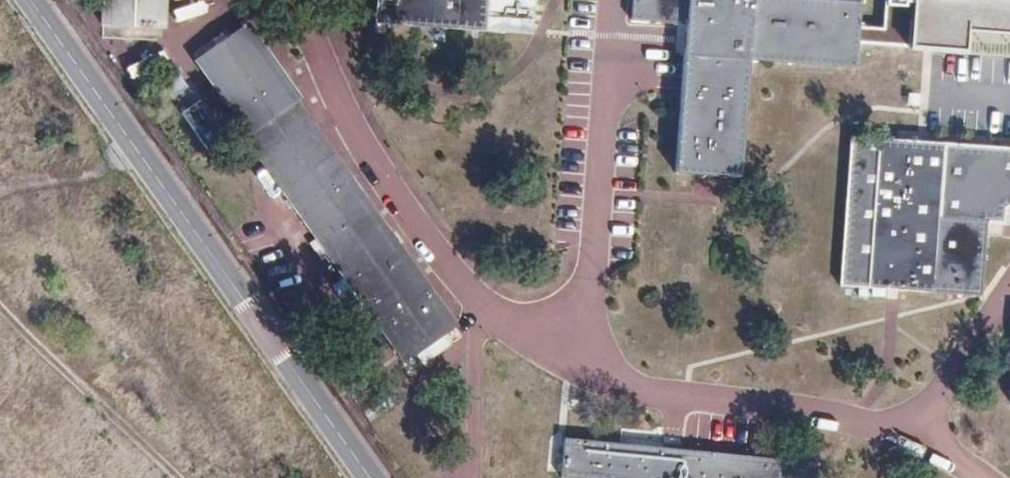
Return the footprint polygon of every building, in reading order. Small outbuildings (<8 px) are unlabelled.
[(158,28),(160,0),(99,0),(98,25),(158,28)] [(486,0),(377,0),(375,22),(483,31),(486,0)] [(675,173),(739,177),(746,60),(856,67),(861,0),(831,0),(831,1),(822,0),(631,0),(629,21),(684,25),(675,173)] [(907,51),(932,52),(954,54),(955,32),(1009,34),(1009,0),(911,0),(907,51)] [(436,301),(315,133),(293,102),(298,98),(280,71),(260,45),(246,25),(224,41),(196,61),(197,64),(214,86),(248,134),(244,136),(277,182),(376,320),(406,361),(455,327),(436,301)] [(865,287),(977,295),(985,207),(1009,209),(1009,150),(877,140),(865,287)] [(560,477),(567,477),(814,477),(815,462),(564,440),(560,477)]
